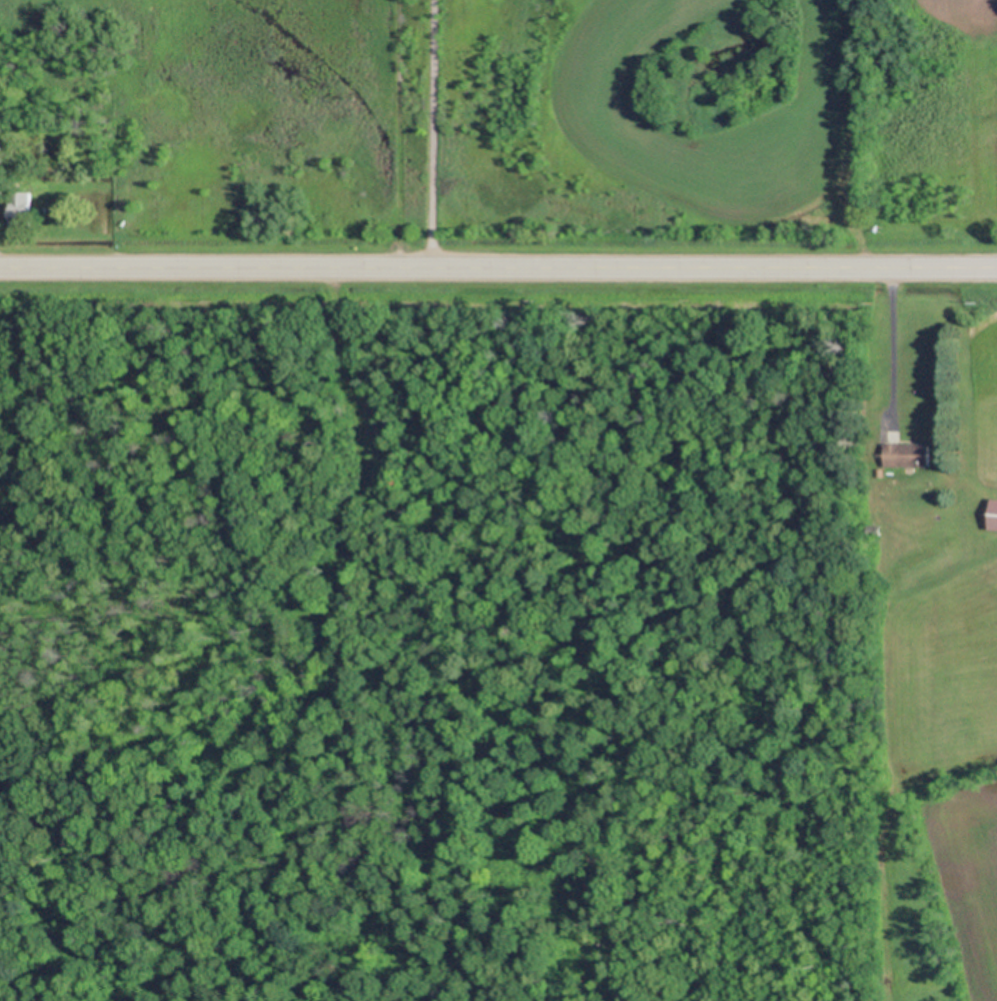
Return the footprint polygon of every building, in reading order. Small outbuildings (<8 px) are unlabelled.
[(31,192),(31,229),(12,228),(12,203),(15,203),(15,191),(31,192)] [(884,465),(885,443),(928,444),(928,466),(884,465)] [(990,498),(996,499),(996,529),(987,528),(990,498)] [(870,525),(883,525),(882,535),(870,535),(870,525)]
